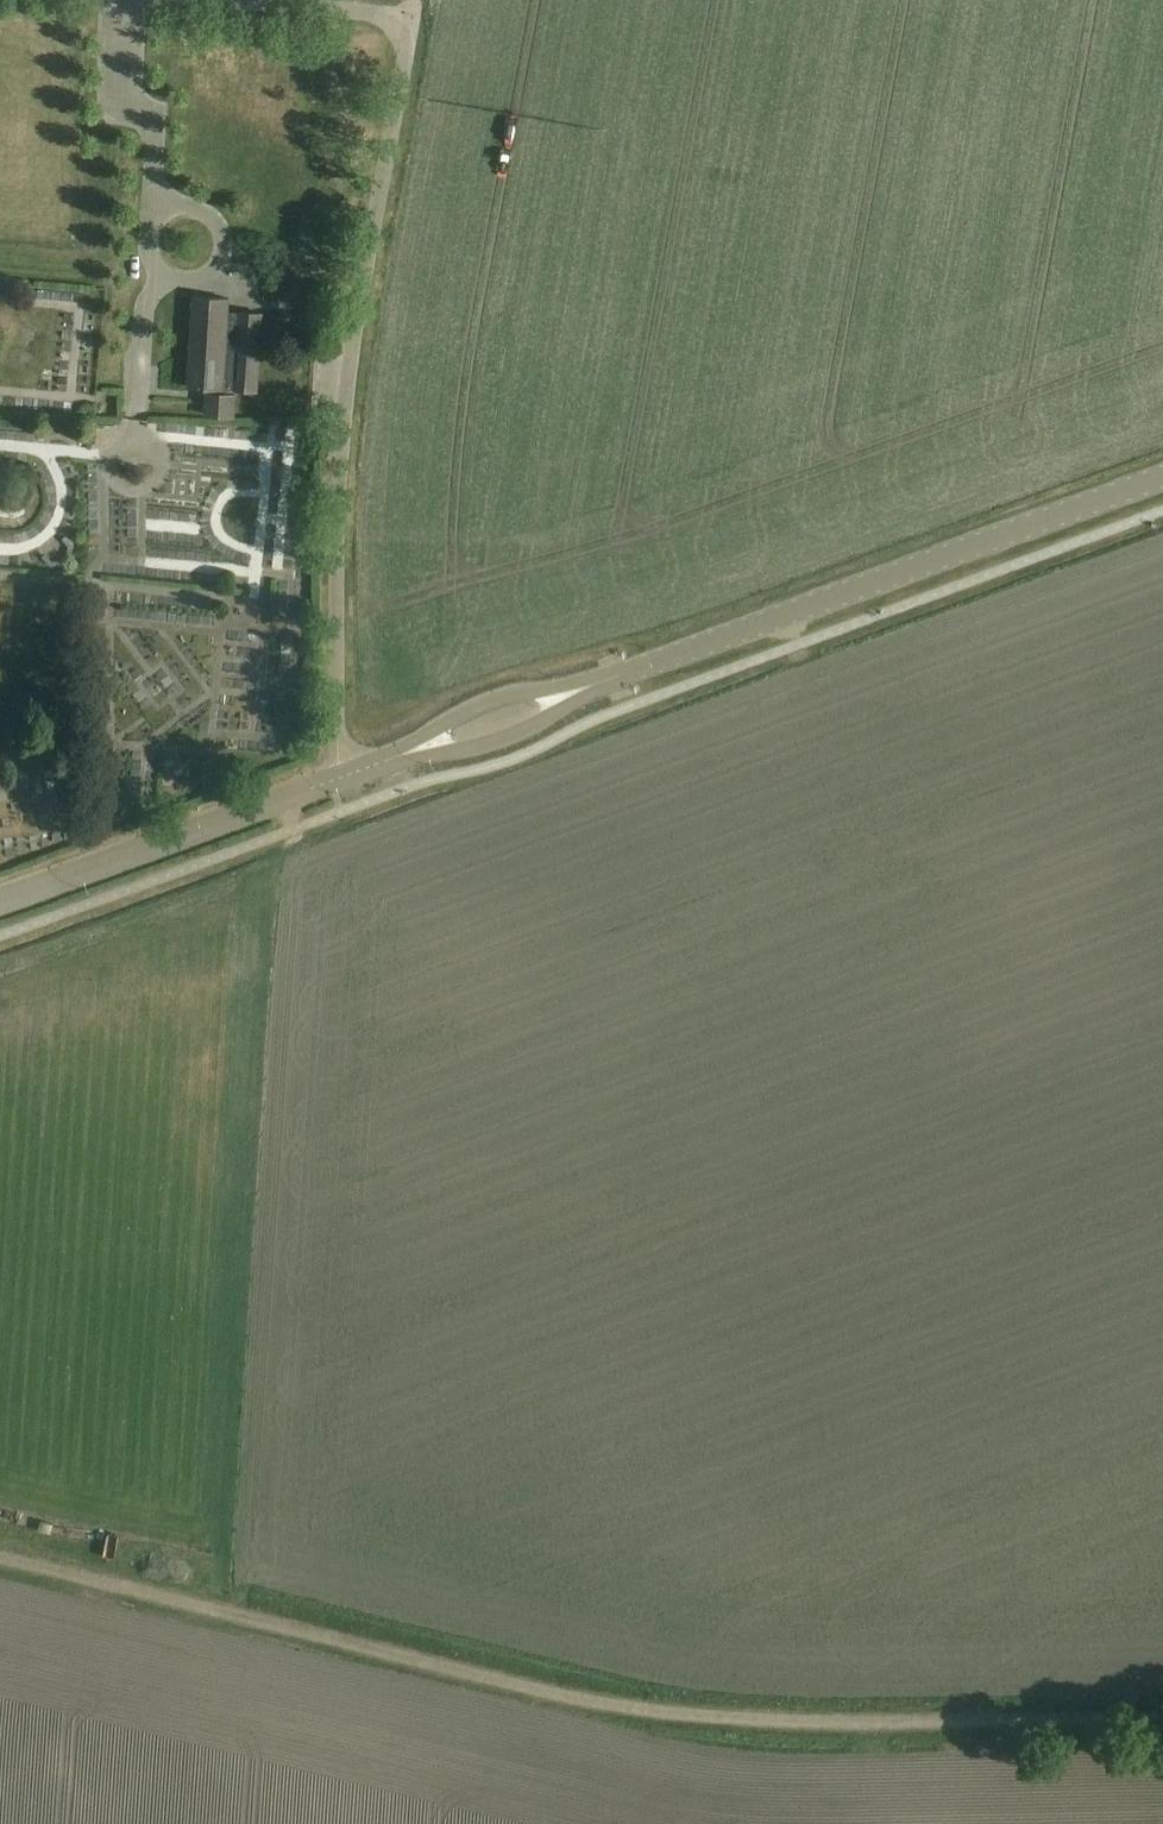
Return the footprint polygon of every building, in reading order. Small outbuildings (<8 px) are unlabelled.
[(114,160),(114,181),(125,182),(125,160),(114,160)] [(231,299),(194,297),(189,387),(209,389),(230,390),(259,392),(264,313),(230,311),(231,299)] [(207,394),(206,414),(235,416),(237,395),(230,394),(230,390),(209,389),(209,394),(207,394)]
